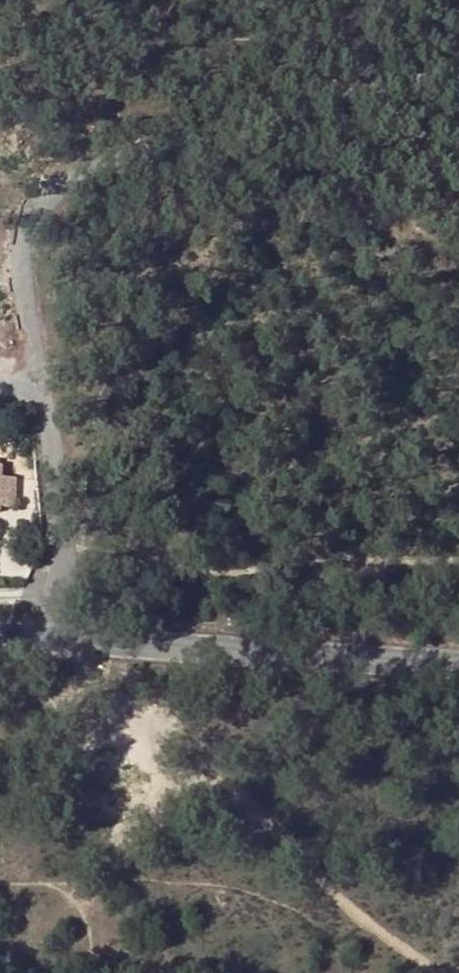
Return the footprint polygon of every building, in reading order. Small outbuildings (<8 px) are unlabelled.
[(0,461),(0,509),(1,504),(14,505),(16,474),(1,473),(2,461),(0,461)]
